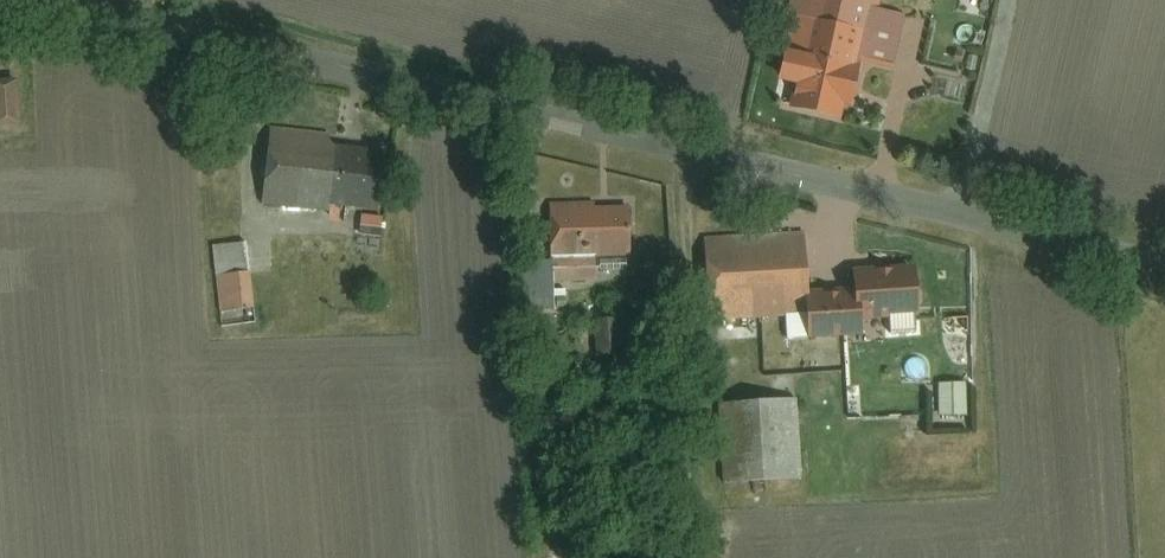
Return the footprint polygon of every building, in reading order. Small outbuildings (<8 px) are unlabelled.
[(875,0),(793,0),(775,78),(805,84),(842,93),(853,95),(863,55),(874,5),(875,0)] [(905,12),(874,5),(863,55),(894,62),(905,12)] [(0,82),(0,128),(22,126),(18,81),(0,82)] [(842,93),(805,84),(798,113),(836,121),(842,93)] [(334,137),(277,132),(272,205),(328,209),(329,194),(332,152),(334,137)] [(378,155),(332,152),(329,194),(374,197),(378,155)] [(623,204),(549,205),(550,254),(623,254),(623,204)] [(362,214),(360,234),(381,236),(384,216),(362,214)] [(801,233),(706,238),(710,316),(805,311),(801,233)] [(254,309),(251,242),(216,243),(219,310),(254,309)] [(921,261),(857,264),(858,290),(859,318),(923,315),(921,261)] [(859,318),(858,290),(808,294),(812,338),(862,334),(859,318)] [(941,382),(942,415),(969,414),(968,381),(941,382)] [(799,402),(722,403),(723,473),(799,472),(799,402)]
